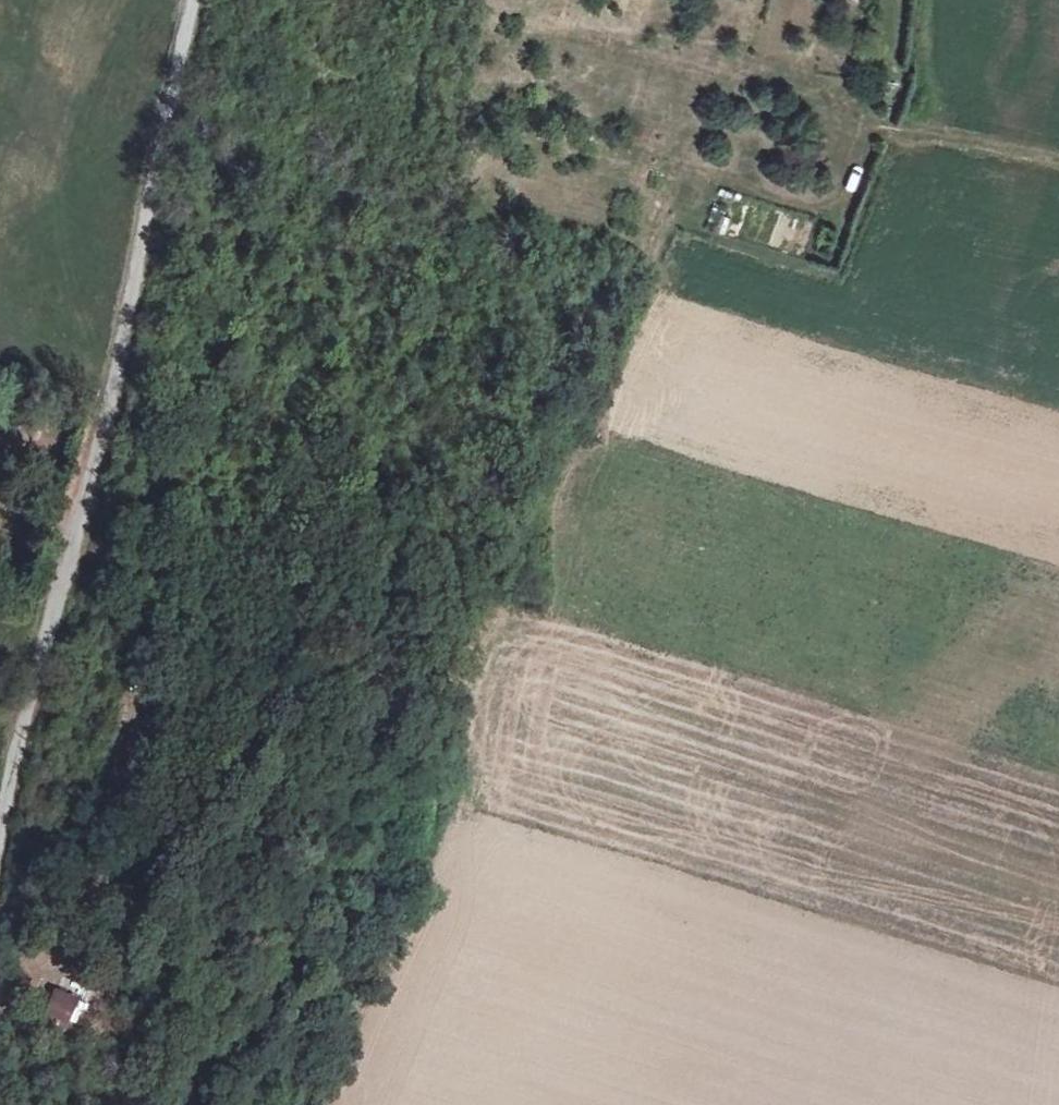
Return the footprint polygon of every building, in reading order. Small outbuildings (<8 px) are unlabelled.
[(73,1026),(83,1001),(61,994),(53,1019),(73,1026)]
